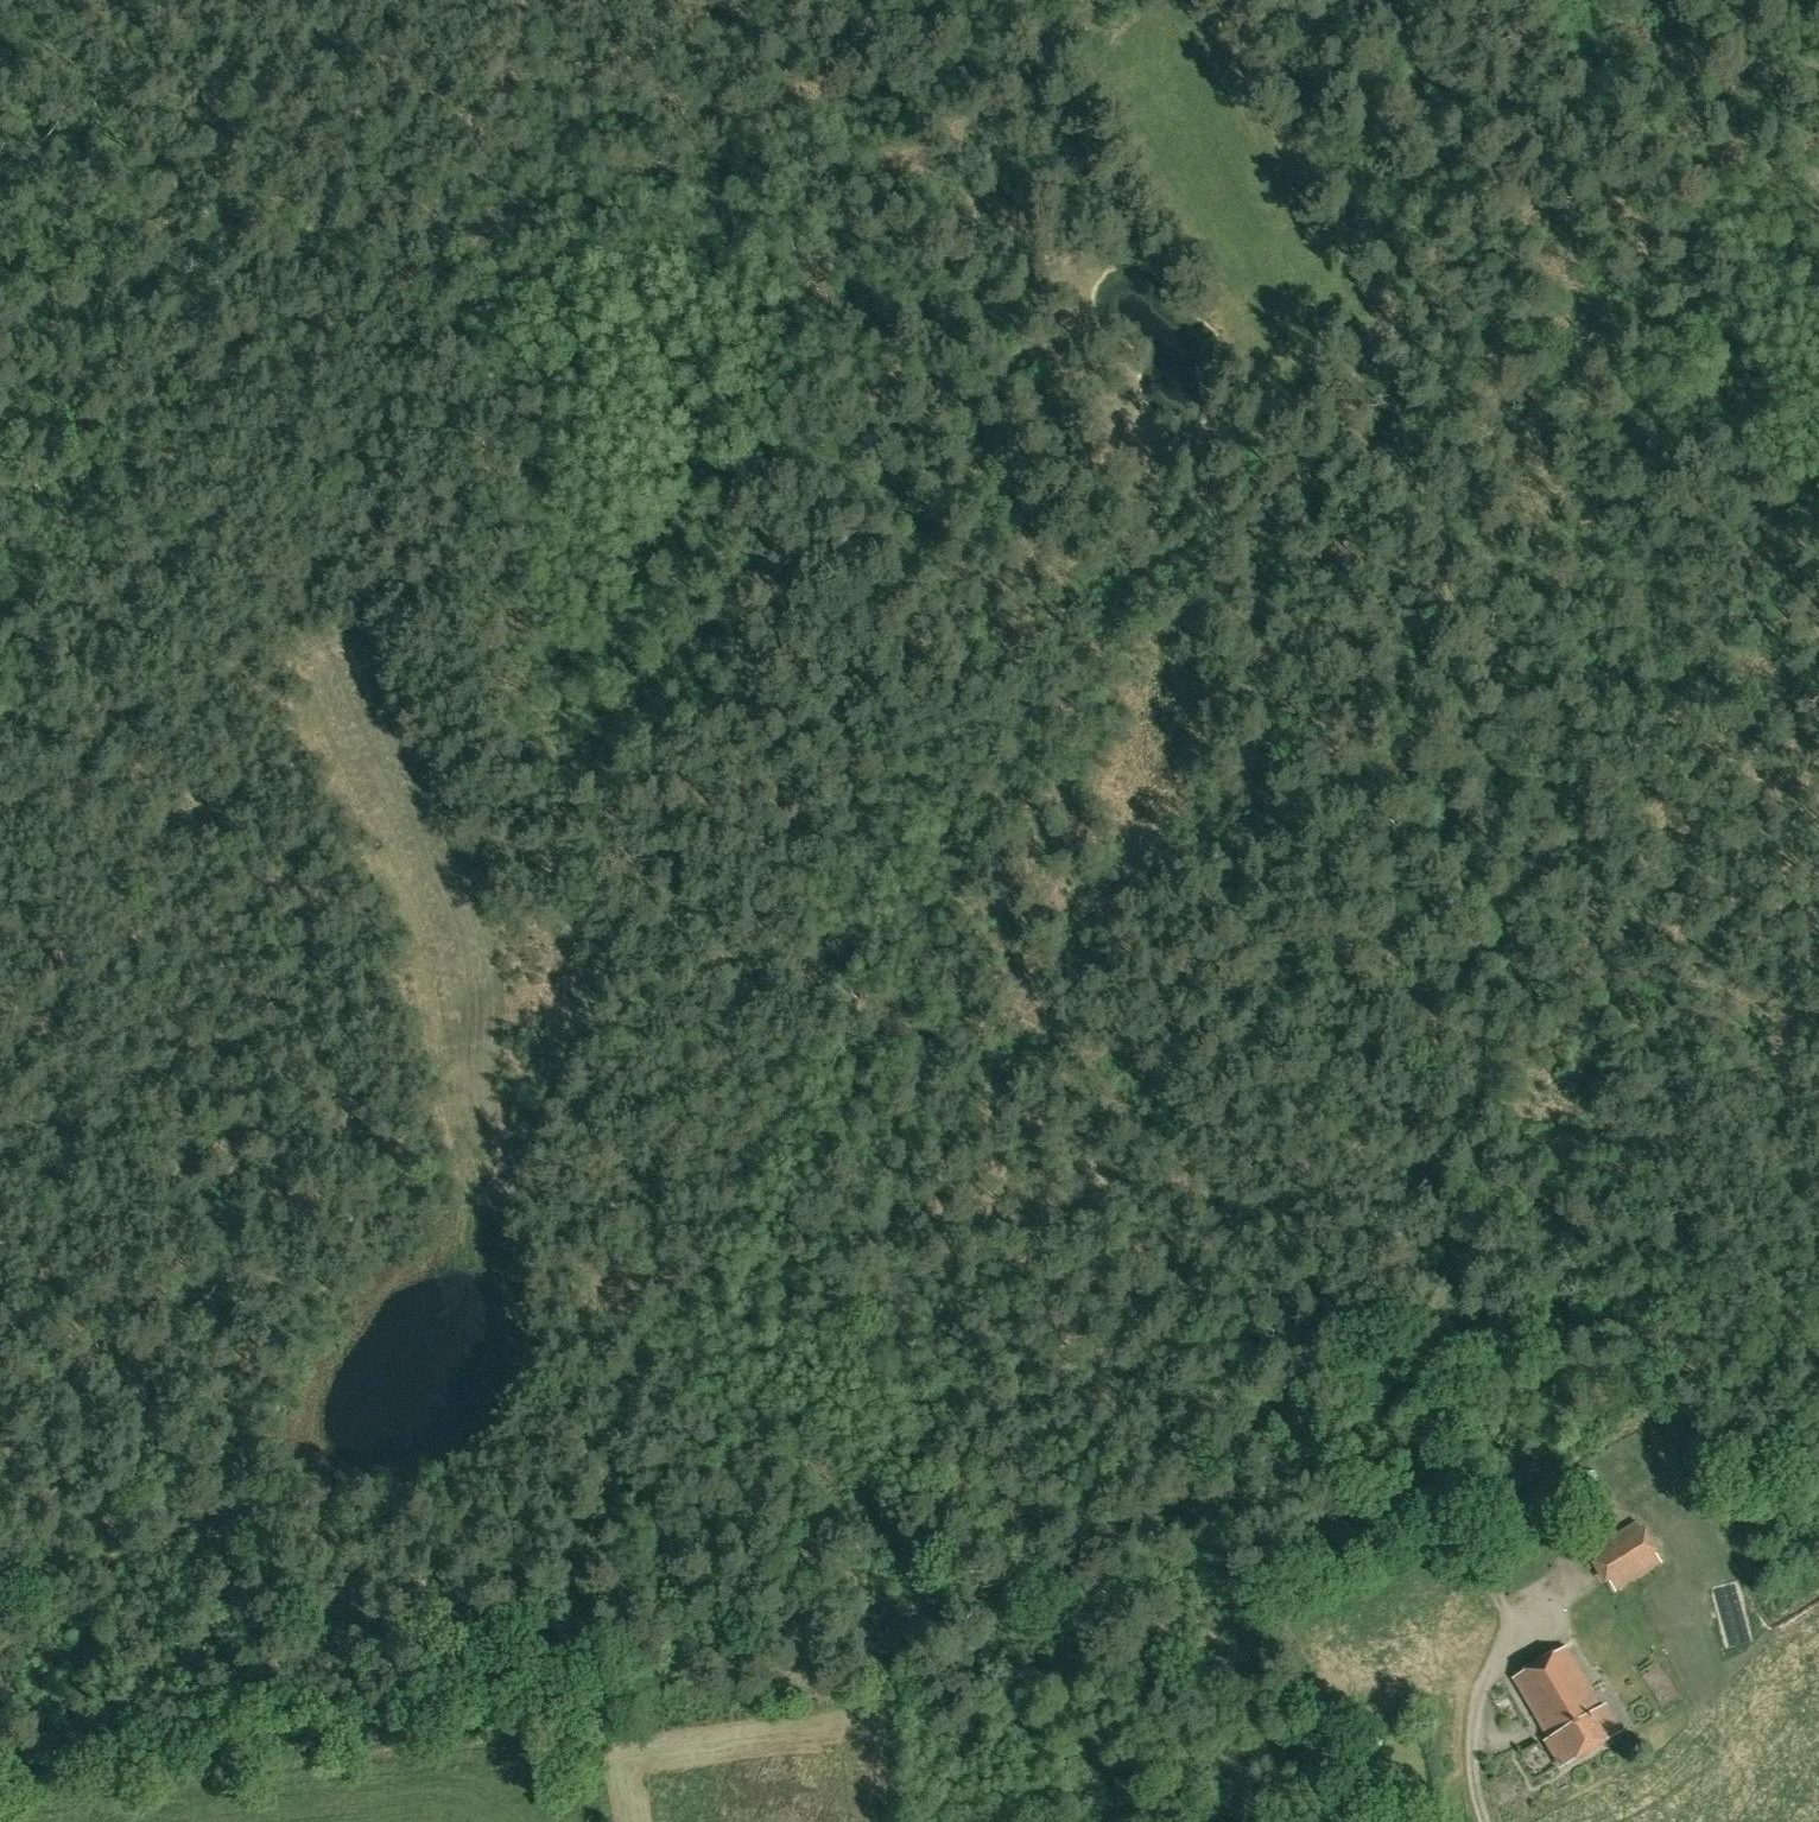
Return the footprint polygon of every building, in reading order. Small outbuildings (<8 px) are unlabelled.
[(1658,1524),(1644,1533),(1637,1522),(1591,1551),(1616,1590),(1662,1561),(1655,1551),(1669,1543),(1658,1524)] [(1682,1589),(1698,1623),(1745,1600),(1729,1566),(1682,1589)] [(1605,1704),(1601,1707),(1564,1647),(1514,1677),(1550,1737),(1546,1740),(1563,1767),(1622,1731),(1605,1704)]
